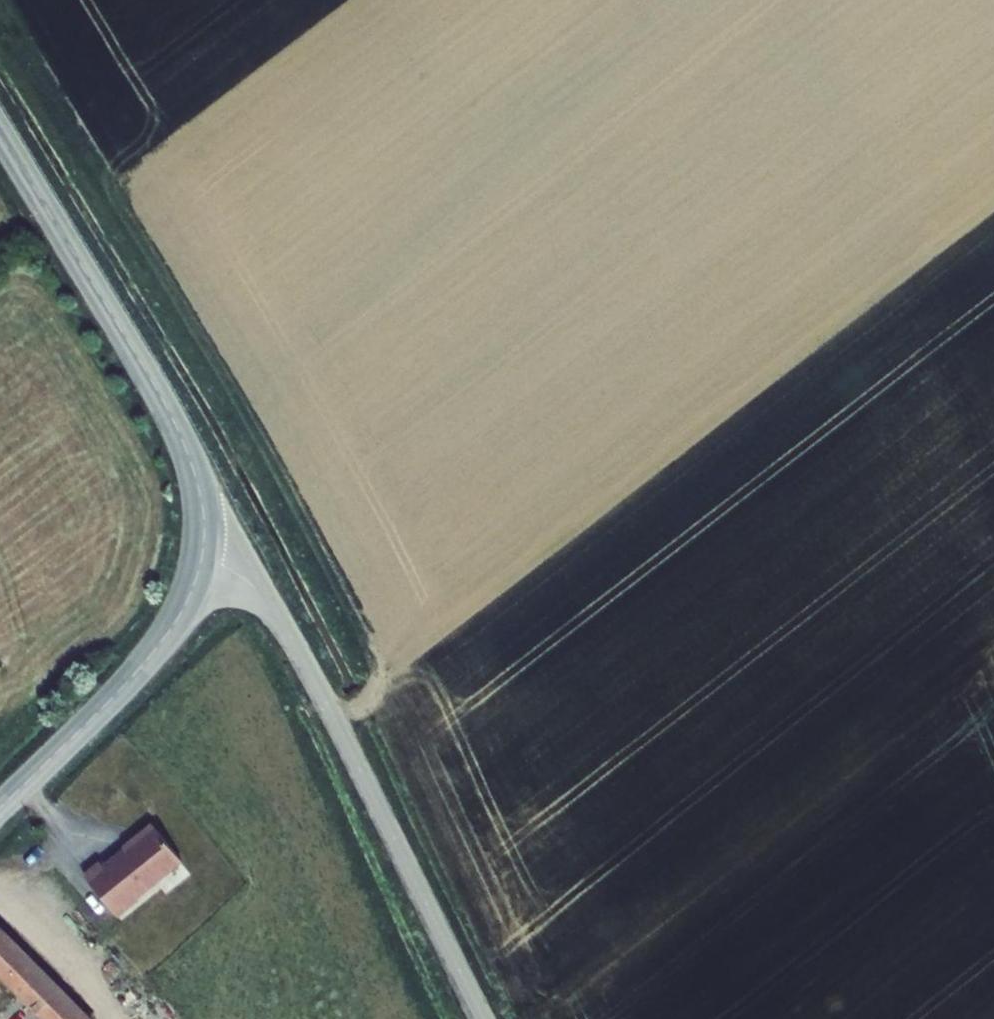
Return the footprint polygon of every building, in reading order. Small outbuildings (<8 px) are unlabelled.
[(163,838),(149,823),(123,844),(124,845),(102,862),(99,859),(83,872),(119,916),(141,898),(139,896),(183,860),(167,836),(163,838)] [(31,1007),(33,1006),(37,1010),(35,1011),(43,1018),(95,1018),(1,924),(0,925),(0,975),(31,1007)]
